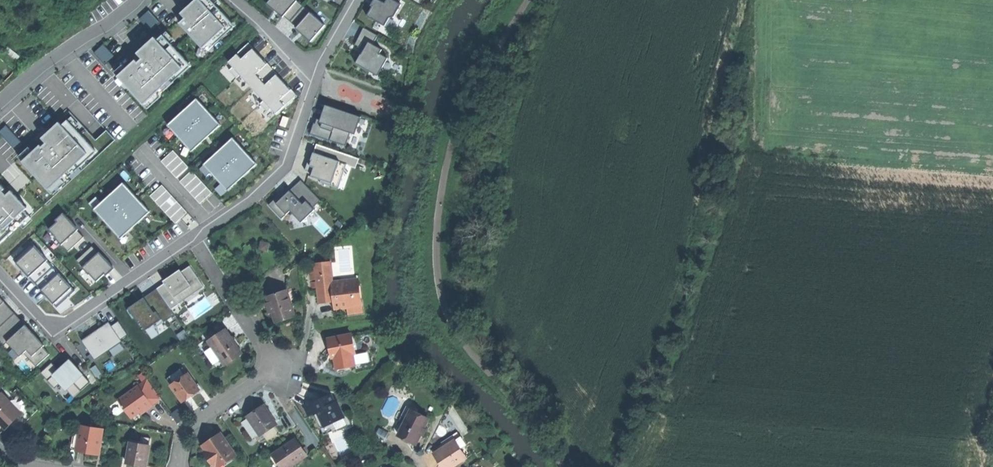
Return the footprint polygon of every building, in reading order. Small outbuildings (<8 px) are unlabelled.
[(224,27),(200,0),(193,0),(188,4),(179,12),(184,17),(177,23),(200,48),(224,27)] [(224,27),(226,30),(232,25),(210,0),(200,0),(224,27)] [(295,1),(293,0),(269,0),(266,4),(274,10),(282,17),(283,15),(295,1)] [(383,24),(387,17),(393,16),(399,5),(390,0),(386,0),(384,4),(377,0),(375,0),(371,7),(367,15),(383,24)] [(283,15),(290,21),(302,7),(295,1),(283,15)] [(290,21),(296,26),(308,12),(302,7),(290,21)] [(140,18),(151,31),(162,21),(150,9),(140,18)] [(296,26),(295,28),(302,34),(309,40),(323,24),(308,12),(296,26)] [(362,42),(365,45),(367,41),(370,36),(374,39),(376,35),(365,28),(355,44),(359,47),(362,42)] [(180,68),(151,37),(143,45),(135,52),(140,57),(135,62),(132,59),(115,76),(142,104),(180,68)] [(359,56),(355,62),(376,75),(386,58),(378,53),(380,49),(367,41),(365,45),(363,49),(359,56)] [(250,43),(229,62),(277,114),(298,95),(250,43)] [(96,52),(106,63),(114,56),(104,45),(96,52)] [(167,125),(190,150),(204,137),(217,124),(194,100),(167,125)] [(359,116),(324,105),(321,113),(318,122),(321,123),(334,127),(349,132),(354,134),(359,116)] [(279,125),(285,127),(288,118),(282,116),(279,125)] [(65,120),(59,125),(85,153),(64,172),(68,176),(95,152),(65,120)] [(330,140),(333,131),(319,127),(321,123),(318,122),(314,121),(310,133),(330,140)] [(38,145),(21,161),(46,188),(64,172),(85,153),(59,125),(56,122),(48,129),(40,137),(46,142),(40,147),(38,145)] [(321,123),(319,127),(333,131),(334,127),(321,123)] [(15,150),(22,143),(5,125),(0,130),(0,133),(15,150)] [(349,132),(334,127),(333,131),(330,140),(345,145),(349,132)] [(217,152),(204,165),(227,189),(254,163),(231,139),(217,152)] [(176,177),(187,166),(172,150),(161,161),(176,177)] [(338,160),(313,153),(312,156),(311,159),(312,159),(310,165),(314,166),(312,173),(311,176),(331,182),(338,160)] [(304,170),(312,173),(314,166),(310,165),(312,159),(311,159),(308,158),(304,170)] [(345,163),(338,160),(331,182),(338,184),(345,163)] [(191,170),(179,182),(200,204),(212,193),(191,170)] [(301,179),(289,191),(302,204),(305,201),(313,209),(322,201),(301,179)] [(119,237),(147,212),(134,198),(121,184),(93,209),(119,237)] [(150,196),(175,223),(187,212),(162,185),(150,196)] [(275,204),(289,191),(286,188),(277,196),(268,205),(281,218),(285,214),(275,204)] [(24,208),(8,191),(3,195),(0,192),(0,230),(24,208)] [(289,191),(275,204),(285,214),(289,210),(300,221),(313,209),(305,201),(302,204),(289,191)] [(55,237),(60,243),(76,229),(69,222),(63,214),(56,220),(58,222),(49,229),(56,237),(55,237)] [(76,229),(60,243),(67,251),(83,237),(76,229)] [(15,263),(32,247),(30,245),(13,260),(15,263)] [(22,269),(28,276),(45,260),(32,247),(15,263),(22,269)] [(82,267),(97,253),(91,247),(76,261),(82,267)] [(97,253),(82,267),(88,273),(89,272),(96,279),(103,272),(105,274),(111,268),(104,261),(97,253)] [(317,275),(333,273),(331,261),(315,263),(316,267),(317,275)] [(205,289),(189,265),(180,271),(180,272),(190,286),(173,297),(164,283),(157,288),(171,309),(180,303),(181,305),(205,289)] [(34,283),(40,290),(57,275),(51,268),(34,283)] [(164,283),(173,297),(190,286),(180,272),(180,271),(178,269),(170,275),(162,280),(164,283)] [(334,281),(333,273),(317,275),(317,277),(318,287),(320,303),(328,302),(334,301),(335,308),(342,307),(342,304),(348,303),(349,312),(363,310),(360,284),(344,286),(343,280),(334,281)] [(57,275),(40,290),(46,296),(52,302),(68,287),(57,275)] [(68,287),(52,302),(55,306),(72,291),(68,287)] [(155,311),(161,318),(163,322),(174,314),(155,289),(143,298),(154,312),(155,311)] [(288,291),(268,297),(270,302),(269,303),(271,312),(273,312),(276,321),(286,318),(295,315),(288,291)] [(135,303),(128,309),(138,323),(140,322),(145,329),(161,318),(155,311),(154,312),(143,298),(135,303)] [(2,302),(0,304),(0,325),(13,314),(2,302)] [(0,325),(0,343),(1,345),(5,341),(23,325),(13,314),(0,325)] [(110,326),(119,339),(126,334),(117,321),(110,326)] [(95,331),(82,340),(94,359),(121,341),(119,339),(110,326),(108,322),(95,331)] [(32,336),(23,325),(5,341),(18,356),(22,353),(26,350),(31,355),(41,346),(42,346),(32,336)] [(242,353),(225,330),(209,342),(225,365),(233,359),(242,353)] [(350,334),(328,339),(331,352),(332,359),(334,358),(337,369),(355,365),(352,354),(354,353),(350,334)] [(31,355),(26,350),(22,353),(35,366),(48,354),(41,346),(31,355)] [(78,371),(68,359),(55,371),(49,375),(57,384),(64,391),(74,382),(80,389),(88,382),(78,371)] [(54,387),(57,384),(49,375),(55,371),(50,365),(41,373),(54,387)] [(200,393),(188,374),(172,385),(184,403),(192,398),(200,393)] [(161,398),(148,379),(139,386),(152,405),(161,398)] [(152,405),(139,386),(119,400),(131,418),(140,411),(145,408),(146,410),(153,406),(152,405)] [(2,392),(0,394),(0,422),(6,428),(12,422),(14,423),(20,418),(18,416),(22,412),(2,392)] [(319,400),(310,404),(314,414),(318,413),(328,434),(347,424),(337,404),(333,405),(332,402),(335,401),(331,394),(319,400)] [(314,414),(310,404),(304,407),(309,417),(314,414)] [(276,425),(262,405),(254,411),(246,416),(260,436),(276,425)] [(416,444),(421,434),(424,427),(429,418),(411,409),(398,435),(416,444)] [(318,413),(314,414),(325,435),(328,434),(318,413)] [(87,452),(99,454),(103,429),(82,426),(78,450),(87,452)] [(442,446),(453,439),(458,436),(455,432),(439,442),(442,446)] [(147,459),(151,437),(141,435),(140,443),(131,441),(127,462),(146,465),(147,459)] [(222,435),(204,447),(208,454),(206,455),(211,462),(214,466),(215,466),(219,465),(221,466),(236,457),(231,449),(229,450),(227,447),(229,446),(222,435)] [(290,442),(286,445),(274,453),(283,466),(290,466),(308,455),(296,438),(290,442)] [(459,438),(454,441),(459,448),(464,445),(459,438)] [(453,439),(442,446),(432,453),(438,462),(441,466),(451,466),(465,458),(459,448),(454,441),(453,439)]
